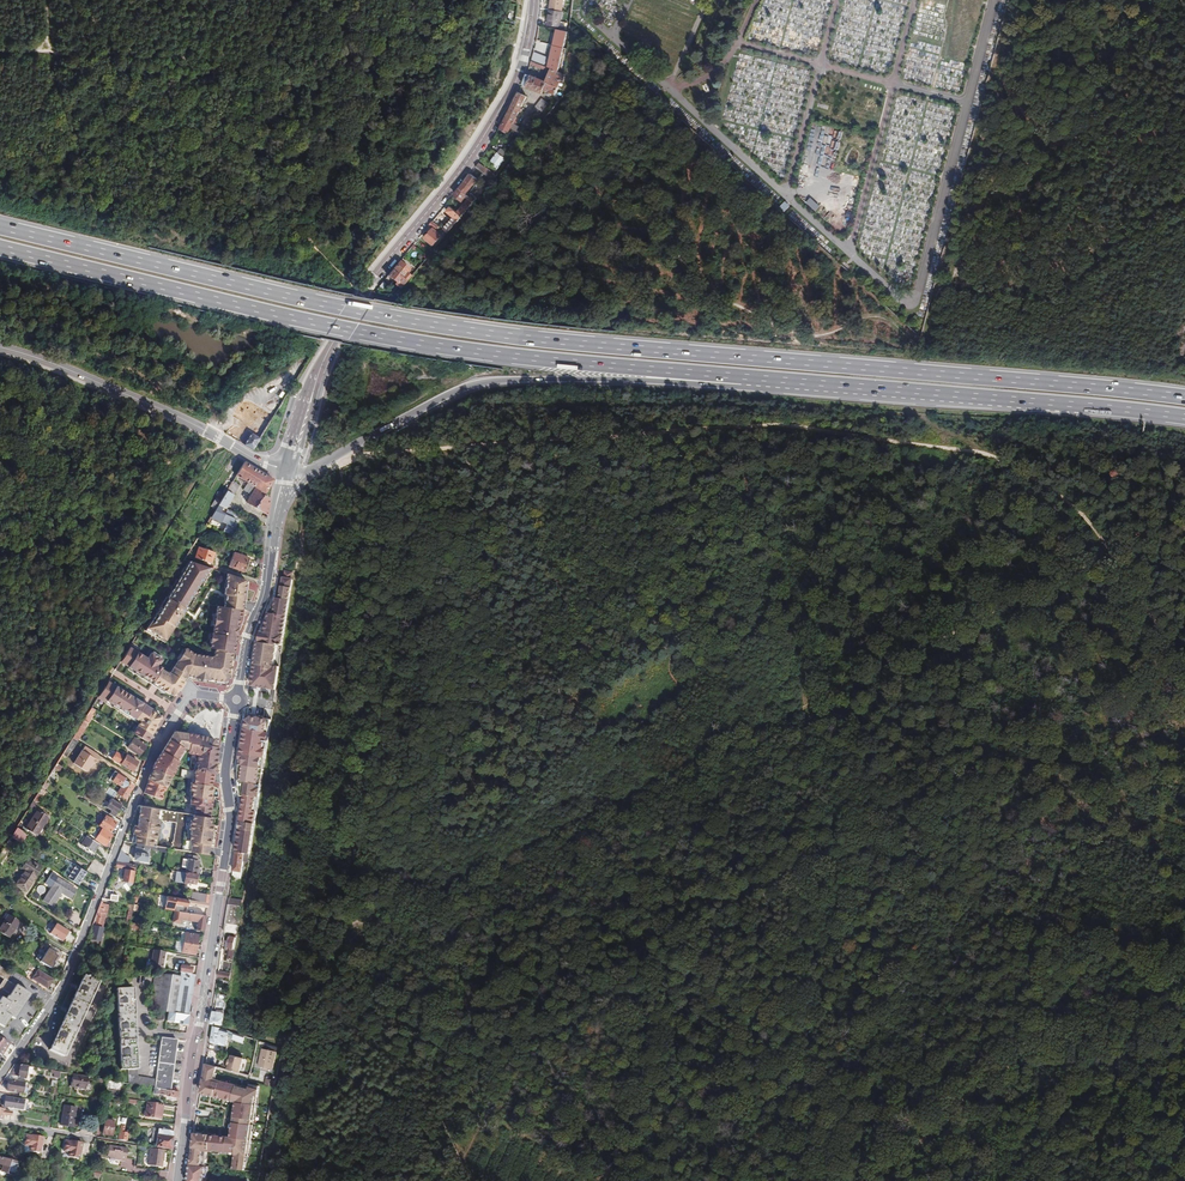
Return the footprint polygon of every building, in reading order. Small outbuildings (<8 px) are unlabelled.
[(549,10),(561,12),(563,0),(551,0),(549,10)] [(561,12),(549,10),(546,24),(559,26),(562,13),(561,12)] [(567,31),(556,29),(548,59),(546,67),(557,71),(567,31)] [(532,53),(530,60),(546,67),(548,59),(532,53)] [(546,67),(530,60),(529,62),(548,70),(545,80),(525,73),(520,85),(541,92),(542,89),(556,94),(563,73),(557,71),(546,67)] [(510,107),(504,118),(511,123),(514,125),(517,119),(514,117),(525,96),(517,92),(510,107)] [(544,95),(527,115),(533,121),(550,101),(544,95)] [(511,123),(504,118),(498,128),(506,132),(509,127),(511,123)] [(521,129),(514,125),(511,123),(509,127),(519,133),(521,129)] [(500,147),(496,152),(504,158),(507,161),(509,158),(505,155),(507,153),(500,147)] [(504,158),(496,152),(489,162),(489,163),(496,168),(504,158)] [(473,166),(492,179),(494,176),(476,162),(473,166)] [(463,182),(469,187),(476,178),(469,173),(463,182)] [(471,188),(469,187),(463,182),(452,195),(460,201),(471,188)] [(456,212),(461,215),(479,194),(474,190),(456,212)] [(785,201),(779,207),(784,212),(790,206),(785,201)] [(442,229),(446,232),(461,215),(456,212),(449,206),(444,211),(452,217),(442,229)] [(439,227),(431,221),(427,225),(431,228),(423,237),(432,244),(440,235),(435,231),(439,227)] [(401,256),(390,269),(405,281),(413,272),(408,268),(411,264),(401,256)] [(405,281),(390,269),(386,274),(395,282),(394,284),(399,288),(405,281)] [(243,444),(252,449),(271,419),(264,415),(251,435),(249,433),(243,444)] [(247,502),(267,515),(267,514),(270,498),(263,495),(273,480),(245,462),(236,476),(248,482),(243,489),(251,494),(247,502)] [(228,488),(217,504),(222,507),(226,508),(239,485),(233,481),(228,488)] [(213,510),(209,516),(218,521),(215,527),(225,532),(232,516),(225,513),(220,511),(222,507),(217,504),(213,510)] [(203,561),(206,562),(211,563),(214,552),(199,547),(195,558),(203,561)] [(243,556),(244,554),(238,552),(237,554),(233,553),(229,566),(244,571),(249,558),(243,556)] [(210,568),(188,560),(167,597),(166,596),(145,630),(164,642),(185,608),(186,609),(210,568)] [(243,597),(245,580),(226,573),(224,594),(225,594),(243,597)] [(253,686),(276,690),(280,666),(275,665),(278,645),(282,645),(293,579),(292,579),(285,578),(284,578),(281,599),(278,598),(274,604),(270,614),(269,618),(268,618),(266,632),(262,632),(260,642),(259,642),(253,686)] [(224,602),(223,607),(241,609),(242,604),(242,600),(225,597),(224,602)] [(214,626),(214,627),(236,631),(238,618),(239,618),(241,609),(223,607),(217,606),(216,614),(215,614),(213,626),(214,626)] [(176,662),(169,672),(184,682),(188,676),(194,676),(194,678),(208,680),(208,679),(222,681),(223,681),(227,679),(226,678),(229,660),(230,660),(231,654),(232,654),(236,631),(214,627),(213,634),(211,633),(209,643),(210,643),(209,648),(215,649),(213,657),(194,654),(184,648),(176,662)] [(125,657),(121,663),(134,670),(133,672),(137,675),(138,673),(141,675),(140,677),(162,691),(163,689),(169,693),(176,692),(177,690),(179,691),(184,682),(169,672),(169,673),(162,669),(163,668),(158,666),(162,660),(150,652),(147,658),(137,652),(138,650),(132,646),(131,648),(128,647),(123,656),(125,657)] [(104,686),(97,697),(105,702),(106,700),(113,704),(111,707),(127,716),(128,714),(139,721),(137,725),(133,733),(147,742),(157,726),(155,725),(158,720),(156,714),(150,710),(151,709),(143,703),(142,705),(140,704),(142,703),(126,692),(125,694),(122,692),(123,691),(109,682),(106,688),(104,686)] [(79,724),(85,727),(92,715),(91,714),(94,709),(90,706),(79,724)] [(243,812),(241,822),(255,824),(261,788),(257,788),(259,774),(263,774),(264,769),(260,768),(261,762),(265,763),(272,720),(252,716),(250,718),(247,720),(240,765),(241,776),(243,812)] [(77,741),(84,729),(78,726),(71,737),(77,741)] [(207,738),(207,736),(174,731),(153,764),(152,769),(150,775),(150,774),(147,780),(148,780),(143,793),(160,800),(169,776),(170,777),(172,772),(174,769),(172,767),(176,761),(174,760),(182,748),(187,749),(186,753),(196,755),(191,783),(189,782),(187,791),(190,791),(188,804),(193,805),(191,814),(193,815),(210,817),(213,799),(211,799),(218,747),(217,747),(217,743),(214,739),(207,738)] [(65,746),(69,749),(71,750),(77,741),(71,737),(65,746)] [(139,755),(145,746),(134,738),(128,747),(139,755)] [(61,753),(65,756),(69,749),(65,746),(61,753)] [(94,756),(86,751),(74,770),(85,777),(94,762),(91,759),(94,756)] [(61,753),(55,762),(60,765),(66,756),(65,756),(61,753)] [(132,771),(137,761),(126,755),(121,764),(132,771)] [(125,798),(133,786),(125,780),(117,793),(125,798)] [(43,781),(39,787),(44,790),(48,784),(43,781)] [(39,787),(31,801),(37,804),(45,791),(44,790),(39,787)] [(109,814),(114,817),(122,805),(111,799),(106,807),(111,810),(109,814)] [(158,820),(159,809),(139,806),(136,825),(134,825),(131,843),(155,846),(159,820),(158,820)] [(37,809),(31,819),(42,826),(48,816),(37,809)] [(165,812),(164,821),(176,823),(177,814),(165,812)] [(213,824),(210,824),(211,817),(210,817),(193,815),(192,820),(190,820),(189,830),(190,830),(187,852),(208,855),(213,824)] [(99,826),(110,832),(116,822),(106,816),(99,826)] [(42,826),(31,819),(25,828),(36,835),(42,826)] [(237,852),(250,854),(255,824),(241,822),(237,852)] [(9,835),(21,842),(27,833),(15,826),(9,835)] [(105,845),(111,835),(102,829),(95,839),(105,845)] [(99,844),(87,836),(81,844),(93,852),(96,848),(99,844)] [(7,839),(3,845),(8,849),(12,842),(7,839)] [(137,847),(137,853),(136,859),(145,861),(147,849),(137,847)] [(23,870),(14,883),(24,890),(40,866),(35,863),(37,859),(26,852),(23,856),(26,857),(19,867),(23,870)] [(244,861),(249,862),(250,854),(237,852),(234,871),(242,872),(244,861)] [(197,874),(200,875),(201,869),(198,869),(199,861),(197,860),(197,856),(188,855),(187,858),(183,858),(181,867),(186,868),(186,870),(185,872),(197,874)] [(69,865),(63,875),(67,877),(75,865),(66,858),(64,861),(69,865)] [(101,875),(104,864),(91,861),(88,872),(101,875)] [(132,881),(135,865),(116,862),(115,867),(126,869),(123,879),(132,881)] [(67,877),(77,884),(86,871),(75,865),(67,877)] [(195,884),(197,874),(185,872),(179,871),(177,871),(175,882),(186,884),(187,882),(188,883),(195,884)] [(53,906),(61,893),(71,898),(74,893),(65,887),(67,883),(58,877),(52,873),(45,883),(51,887),(43,900),(53,906)] [(208,903),(209,894),(192,892),(191,900),(194,900),(208,903)] [(168,896),(166,907),(175,909),(176,904),(188,906),(188,903),(189,899),(168,896)] [(97,910),(94,925),(103,927),(106,914),(107,913),(109,905),(100,903),(97,910)] [(135,904),(132,904),(127,903),(127,906),(129,907),(126,922),(130,923),(133,911),(135,904)] [(229,904),(227,914),(241,915),(242,904),(229,904)] [(203,931),(206,915),(175,910),(173,921),(181,923),(182,919),(197,922),(196,930),(203,931)] [(227,914),(224,933),(237,935),(241,915),(227,914)] [(12,933),(19,922),(8,915),(0,928),(0,932),(10,938),(12,933)] [(19,922),(12,933),(15,935),(22,924),(19,922)] [(71,933),(57,924),(50,933),(63,941),(66,936),(68,937),(71,933)] [(103,927),(94,925),(90,944),(100,946),(101,940),(100,940),(103,927)] [(196,944),(198,934),(186,932),(185,942),(196,944)] [(226,958),(234,960),(237,937),(231,936),(229,948),(228,948),(226,958)] [(178,950),(178,952),(183,953),(185,942),(180,942),(177,941),(176,949),(178,950)] [(195,955),(196,944),(185,942),(183,953),(195,955)] [(51,969),(59,956),(48,949),(40,962),(51,969)] [(165,970),(168,952),(154,950),(150,967),(157,968),(165,970)] [(9,978),(13,972),(0,964),(0,973),(5,976),(9,978)] [(180,972),(191,974),(192,967),(181,965),(180,972)] [(47,988),(52,980),(38,971),(32,979),(47,988)] [(188,1015),(195,975),(191,974),(180,972),(173,971),(173,972),(172,976),(163,975),(157,974),(151,1009),(169,1012),(188,1015)] [(15,986),(7,981),(9,978),(5,976),(0,985),(0,988),(10,994),(15,986)] [(64,1056),(97,983),(83,977),(50,1050),(64,1056)] [(28,993),(16,985),(15,986),(10,994),(6,1001),(1,997),(1,998),(0,999),(0,1025),(2,1026),(9,1016),(10,1017),(13,1018),(28,993)] [(10,994),(0,988),(0,997),(1,998),(1,997),(6,1001),(10,994)] [(129,1083),(156,1087),(170,1090),(175,1051),(177,1040),(162,1038),(160,1049),(156,1079),(137,1076),(131,988),(116,989),(121,1070),(128,1070),(129,1083)] [(30,994),(28,993),(13,1018),(14,1019),(30,994)] [(214,1024),(222,1026),(223,1025),(227,999),(224,999),(225,995),(218,995),(215,1011),(213,1011),(211,1024),(214,1024)] [(188,1025),(190,1015),(188,1015),(169,1012),(168,1018),(170,1019),(174,1019),(174,1022),(179,1023),(179,1024),(188,1025)] [(4,1027),(10,1017),(9,1016),(2,1026),(4,1027)] [(228,1037),(229,1031),(222,1029),(214,1026),(211,1042),(220,1045),(227,1046),(228,1037)] [(236,1041),(238,1034),(229,1031),(228,1037),(232,1039),(236,1041)] [(1,1056),(9,1043),(0,1037),(0,1055),(1,1056)] [(259,1066),(273,1069),(276,1052),(262,1049),(259,1066)] [(227,1070),(243,1074),(247,1060),(233,1056),(231,1055),(230,1060),(229,1060),(228,1065),(229,1065),(227,1070)] [(27,1066),(16,1064),(15,1069),(13,1069),(12,1076),(17,1077),(17,1076),(25,1077),(27,1066)] [(206,1064),(201,1093),(236,1102),(231,1137),(195,1133),(191,1164),(206,1166),(207,1151),(235,1154),(233,1170),(244,1171),(247,1155),(249,1156),(253,1125),(251,1125),(252,1120),(254,1120),(259,1086),(249,1085),(249,1088),(214,1079),(217,1067),(206,1064)] [(87,1076),(72,1074),(70,1087),(74,1087),(75,1089),(77,1090),(79,1088),(85,1089),(87,1076)] [(104,1079),(102,1094),(118,1097),(119,1091),(108,1089),(108,1087),(120,1089),(121,1082),(104,1079)] [(16,1096),(26,1097),(26,1093),(24,1093),(22,1093),(24,1082),(8,1080),(6,1091),(17,1093),(16,1096)] [(166,1101),(177,1103),(179,1091),(170,1090),(156,1087),(155,1093),(162,1095),(162,1097),(166,1098),(166,1101)] [(22,1107),(23,1100),(5,1097),(4,1107),(28,1111),(28,1108),(25,1108),(22,1107)] [(160,1119),(162,1104),(147,1102),(145,1116),(160,1119)] [(60,1125),(73,1127),(74,1117),(76,1108),(63,1106),(60,1125)] [(9,1122),(11,1112),(4,1111),(4,1109),(0,1108),(0,1120),(9,1122)] [(118,1141),(122,1141),(124,1126),(125,1118),(117,1117),(116,1122),(116,1125),(120,1126),(118,1141)] [(114,1121),(105,1120),(103,1134),(112,1136),(114,1121)] [(156,1147),(171,1149),(173,1131),(153,1128),(152,1136),(157,1137),(156,1147)] [(38,1153),(42,1137),(36,1136),(35,1137),(25,1135),(21,1151),(22,1153),(27,1153),(27,1151),(38,1153)] [(78,1159),(81,1142),(75,1141),(75,1143),(65,1141),(63,1151),(68,1152),(68,1156),(78,1159)] [(125,1159),(127,1146),(109,1143),(107,1153),(110,1154),(110,1157),(111,1159),(113,1159),(114,1158),(115,1157),(125,1159)] [(163,1158),(164,1150),(150,1148),(148,1165),(161,1167),(162,1161),(161,1161),(162,1158),(163,1158)] [(93,1152),(91,1161),(93,1161),(93,1159),(100,1160),(101,1155),(94,1154),(95,1152),(93,1152)] [(16,1163),(15,1163),(16,1159),(11,1157),(11,1158),(10,1157),(9,1159),(6,1158),(6,1160),(0,1158),(0,1165),(3,1166),(2,1170),(1,1171),(0,1171),(0,1175),(1,1176),(3,1175),(5,1174),(12,1176),(16,1163)] [(126,1170),(128,1163),(121,1161),(119,1168),(126,1170)] [(191,1164),(188,1180),(205,1180),(204,1180),(206,1166),(191,1164)]
